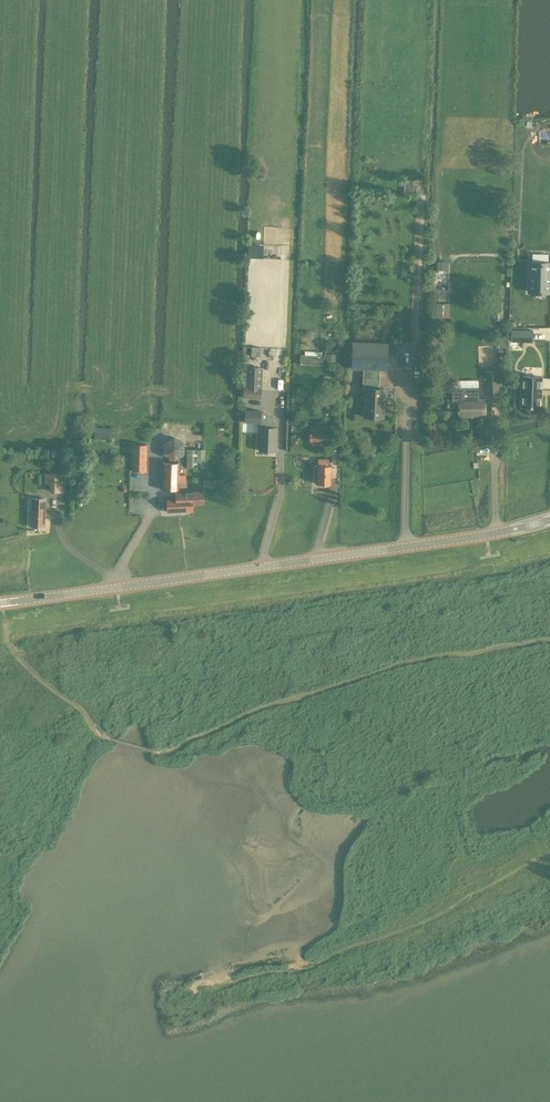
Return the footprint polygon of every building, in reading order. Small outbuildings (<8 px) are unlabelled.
[(529,291),(549,292),(549,263),(529,262),(529,291)] [(351,341),(350,367),(363,368),(362,388),(364,388),(364,397),(359,397),(359,406),(363,406),(363,416),(383,417),(384,398),(385,396),(385,392),(384,390),(384,388),(378,388),(379,368),(387,369),(388,342),(351,341)] [(260,356),(261,347),(252,347),(251,356),(260,356)] [(300,354),(300,364),(323,366),(324,356),(300,354)] [(248,367),(247,380),(260,381),(261,368),(248,367)] [(499,395),(498,369),(484,370),(486,396),(499,395)] [(521,375),(520,406),(541,407),(542,376),(521,375)] [(458,416),(485,416),(485,399),(478,399),(478,386),(462,387),(452,388),(452,401),(458,401),(458,416)] [(259,451),(276,451),(277,428),(276,428),(276,422),(267,413),(261,412),(261,410),(245,409),(244,422),(260,423),(259,451)] [(309,441),(325,441),(325,432),(309,432),(309,441)] [(163,442),(163,454),(174,460),(184,454),(184,442),(174,436),(163,442)] [(132,444),(132,471),(146,471),(146,444),(132,444)] [(204,467),(204,450),(187,449),(186,467),(204,467)] [(317,483),(330,484),(331,465),(328,465),(328,459),(318,459),(317,483)] [(184,482),(184,475),(179,475),(179,462),(163,462),(162,489),(178,490),(178,482),(184,482)] [(167,508),(167,512),(193,511),(192,504),(203,503),(202,491),(175,493),(175,499),(160,500),(160,508),(167,508)] [(44,526),(45,499),(33,498),(31,526),(44,526)]
